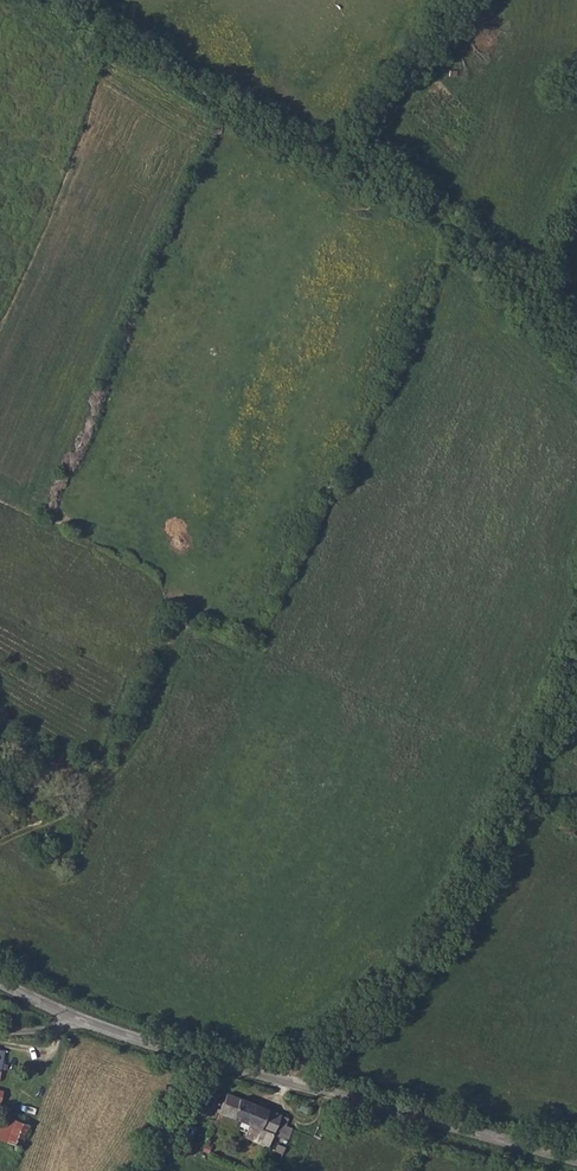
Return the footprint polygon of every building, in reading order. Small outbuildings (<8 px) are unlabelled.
[(243,1136),(267,1144),(271,1132),(288,1136),(291,1123),(286,1121),(287,1114),(225,1094),(219,1112),(248,1122),(243,1136)] [(12,1119),(5,1140),(20,1145),(27,1125),(12,1119)]
